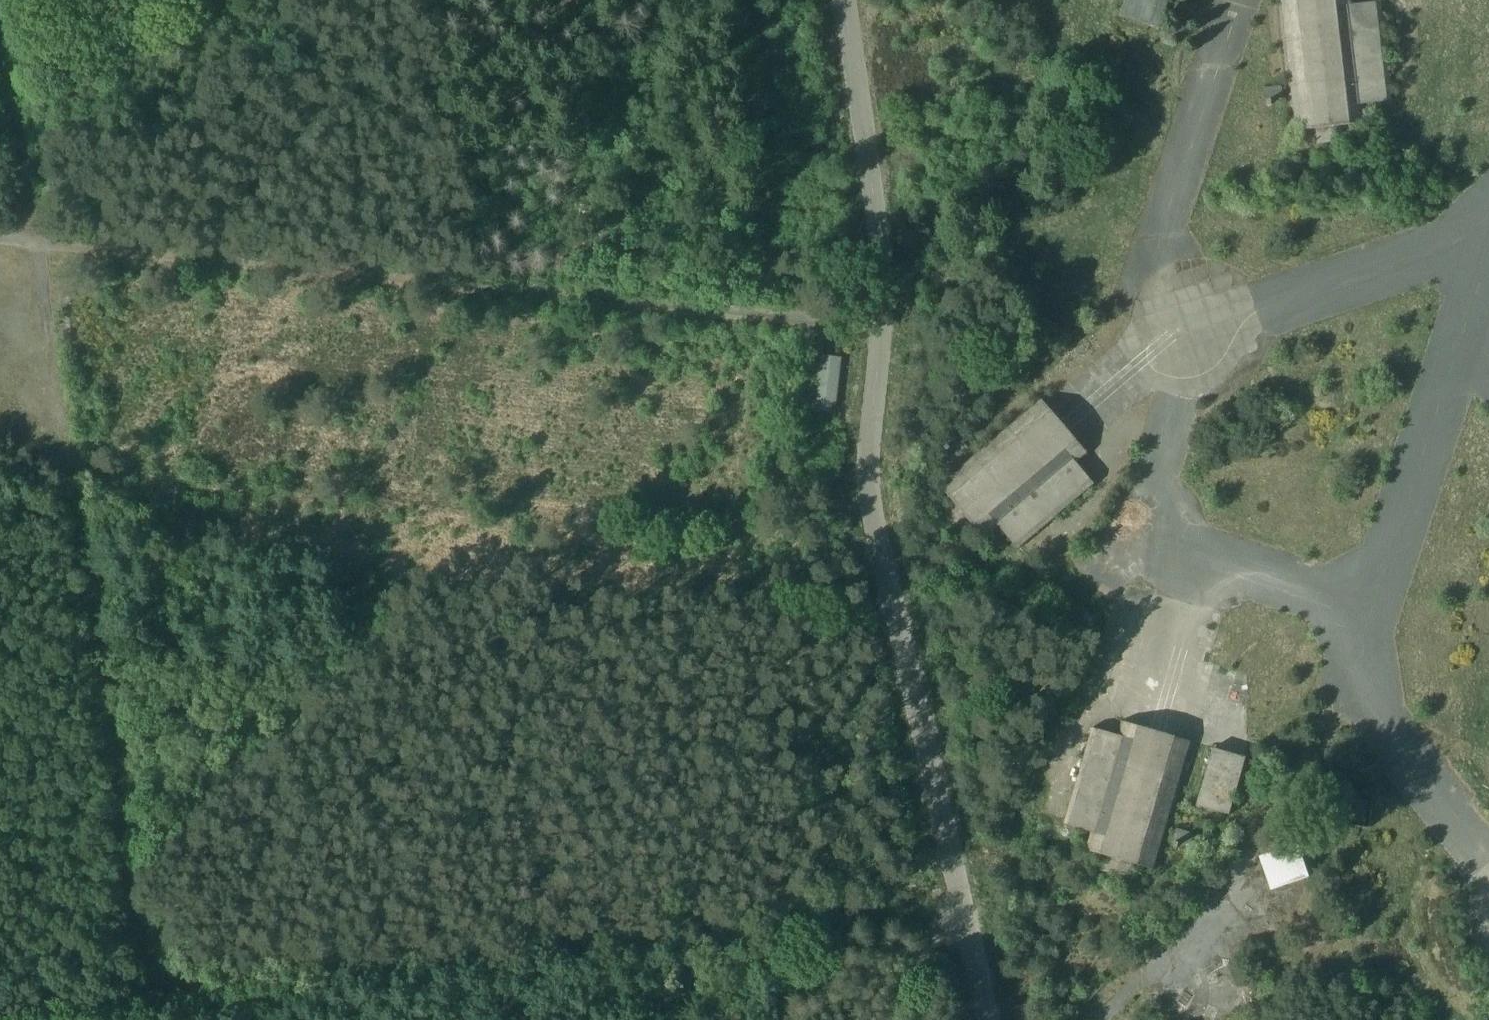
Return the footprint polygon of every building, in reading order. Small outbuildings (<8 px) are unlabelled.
[(1157,29),(1166,0),(1124,0),(1119,16),(1157,29)] [(1317,147),(1345,143),(1344,129),(1362,127),(1360,112),(1395,108),(1383,4),(1349,7),(1348,0),(1278,0),(1293,135),(1315,132),(1317,147)] [(817,407),(837,408),(841,356),(821,355),(817,407)] [(1006,524),(1025,546),(1032,539),(1097,482),(1078,461),(1091,450),(1045,399),(946,487),(959,501),(946,513),(966,536),(979,524),(991,538),(1006,524)] [(1102,873),(1131,881),(1135,868),(1153,873),(1190,743),(1128,725),(1124,740),(1095,732),(1068,827),(1094,835),(1088,854),(1106,859),(1102,873)] [(1200,804),(1231,813),(1247,759),(1216,750),(1200,804)] [(1368,822),(1371,793),(1353,791),(1350,821),(1368,822)] [(1268,863),(1281,897),(1316,884),(1302,849),(1268,863)]
